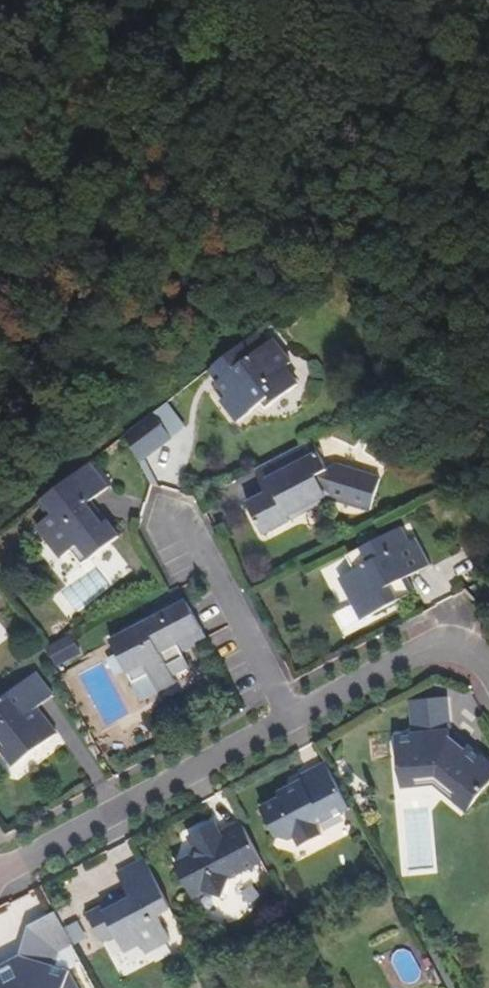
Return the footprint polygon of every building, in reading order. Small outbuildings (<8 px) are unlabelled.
[(250,338),(259,349),(264,345),(256,334),(250,338)] [(250,338),(216,366),(225,377),(218,383),(228,396),(222,400),(239,422),(262,404),(266,410),(297,384),(283,367),(289,363),(270,340),(264,345),(259,349),(250,338)] [(218,383),(225,377),(216,366),(209,371),(218,383)] [(152,415),(147,419),(166,443),(170,439),(152,415)] [(147,419),(126,435),(140,462),(166,443),(147,419)] [(312,439),(254,470),(262,485),(269,481),(273,491),(267,494),(248,504),(264,535),(293,520),(290,516),(326,497),(371,511),(380,479),(335,465),(328,469),(312,439)] [(90,463),(40,503),(51,516),(37,526),(62,558),(71,551),(83,566),(119,537),(107,521),(102,525),(87,505),(92,501),(109,487),(90,463)] [(269,481),(262,485),(267,494),(273,491),(269,481)] [(92,501),(87,505),(102,525),(107,521),(92,501)] [(408,542),(400,528),(347,556),(355,570),(340,578),(362,620),(398,601),(390,586),(406,578),(431,565),(417,538),(408,542)] [(390,586),(398,601),(414,592),(406,578),(390,586)] [(154,602),(161,616),(112,642),(134,683),(150,675),(159,691),(176,682),(173,675),(190,666),(182,653),(178,645),(203,631),(181,588),(179,589),(172,593),(154,602)] [(178,645),(182,653),(207,638),(203,631),(178,645)] [(70,635),(46,649),(58,669),(82,655),(70,635)] [(36,673),(0,701),(0,739),(5,746),(2,749),(15,767),(57,734),(43,717),(37,721),(31,713),(37,708),(53,696),(36,673)] [(488,788),(488,764),(470,748),(466,751),(451,739),(451,732),(447,698),(414,701),(417,735),(396,737),(401,781),(437,777),(442,782),(437,787),(441,791),(468,813),(488,788)] [(43,717),(37,708),(31,713),(37,721),(43,717)] [(470,748),(451,732),(451,739),(466,751),(470,748)] [(318,826),(350,808),(326,763),(300,777),(302,781),(300,782),(298,790),(292,793),(290,788),(279,793),(282,798),(262,809),(277,837),(289,841),(297,837),(302,847),(323,836),(318,826)] [(437,777),(401,781),(402,788),(437,787),(442,782),(437,777)] [(298,790),(300,782),(290,788),(292,793),(298,790)] [(262,862),(241,822),(220,833),(215,823),(189,836),(195,847),(199,848),(196,857),(192,856),(176,864),(193,898),(204,892),(224,899),(231,878),(262,862)] [(171,909),(145,860),(118,874),(128,894),(131,899),(105,913),(103,908),(88,915),(103,942),(116,935),(125,952),(141,944),(146,953),(171,940),(158,916),(171,909)] [(131,899),(128,894),(103,908),(105,913),(131,899)] [(56,913),(29,927),(17,963),(1,972),(0,971),(0,987),(79,987),(71,972),(50,966),(56,949),(71,941),(56,913)] [(78,947),(91,940),(81,922),(68,929),(78,947)]
